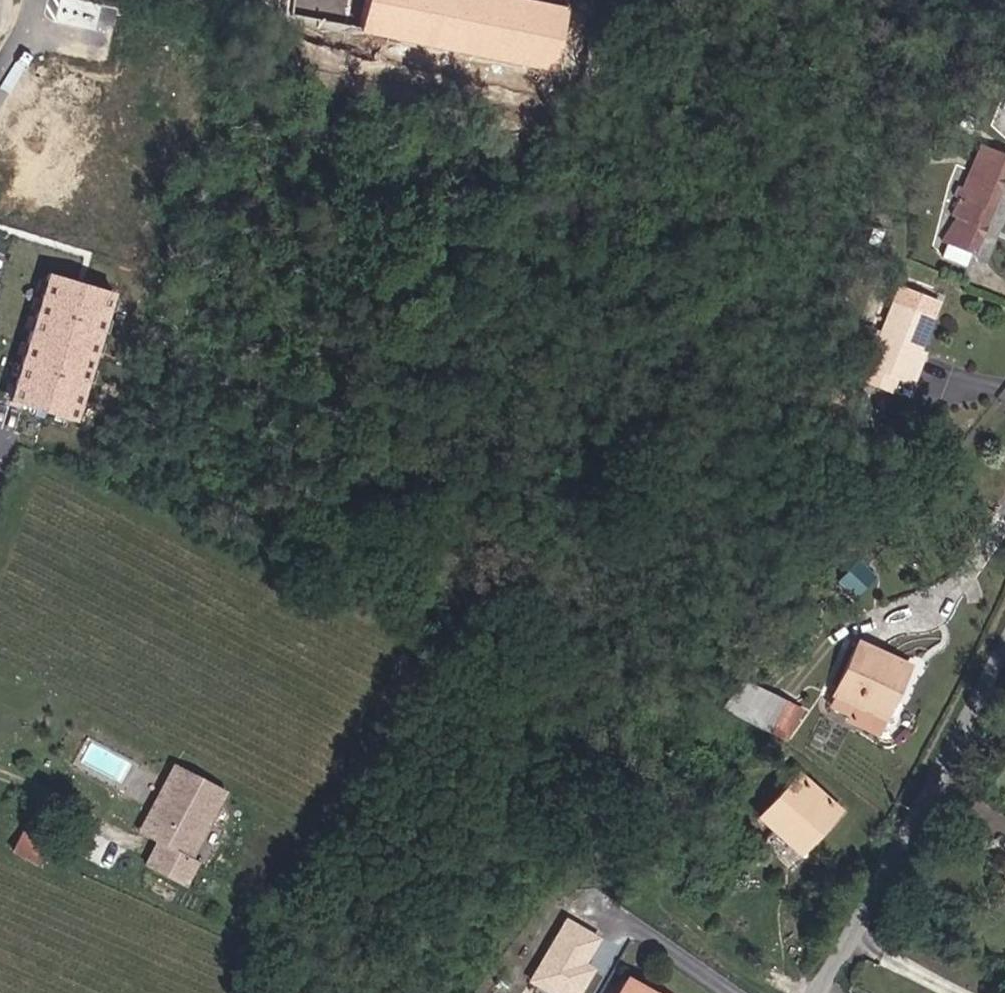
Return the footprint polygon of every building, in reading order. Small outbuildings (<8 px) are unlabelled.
[(521,0),(372,0),(367,28),(555,67),(567,9),(521,0)] [(983,145),(942,242),(978,255),(1004,187),(1004,153),(983,145)] [(71,418),(106,287),(38,268),(3,400),(71,418)] [(945,306),(900,286),(866,381),(893,393),(901,379),(919,387),(945,306)] [(916,666),(860,639),(835,696),(856,708),(851,723),(879,737),(916,666)] [(809,710),(755,681),(722,708),(780,734),(809,710)] [(157,840),(144,864),(188,888),(202,862),(195,857),(231,791),(172,758),(134,827),(157,840)] [(848,814),(802,774),(757,821),(801,859),(848,814)] [(628,978),(619,992),(658,992),(628,978)]
